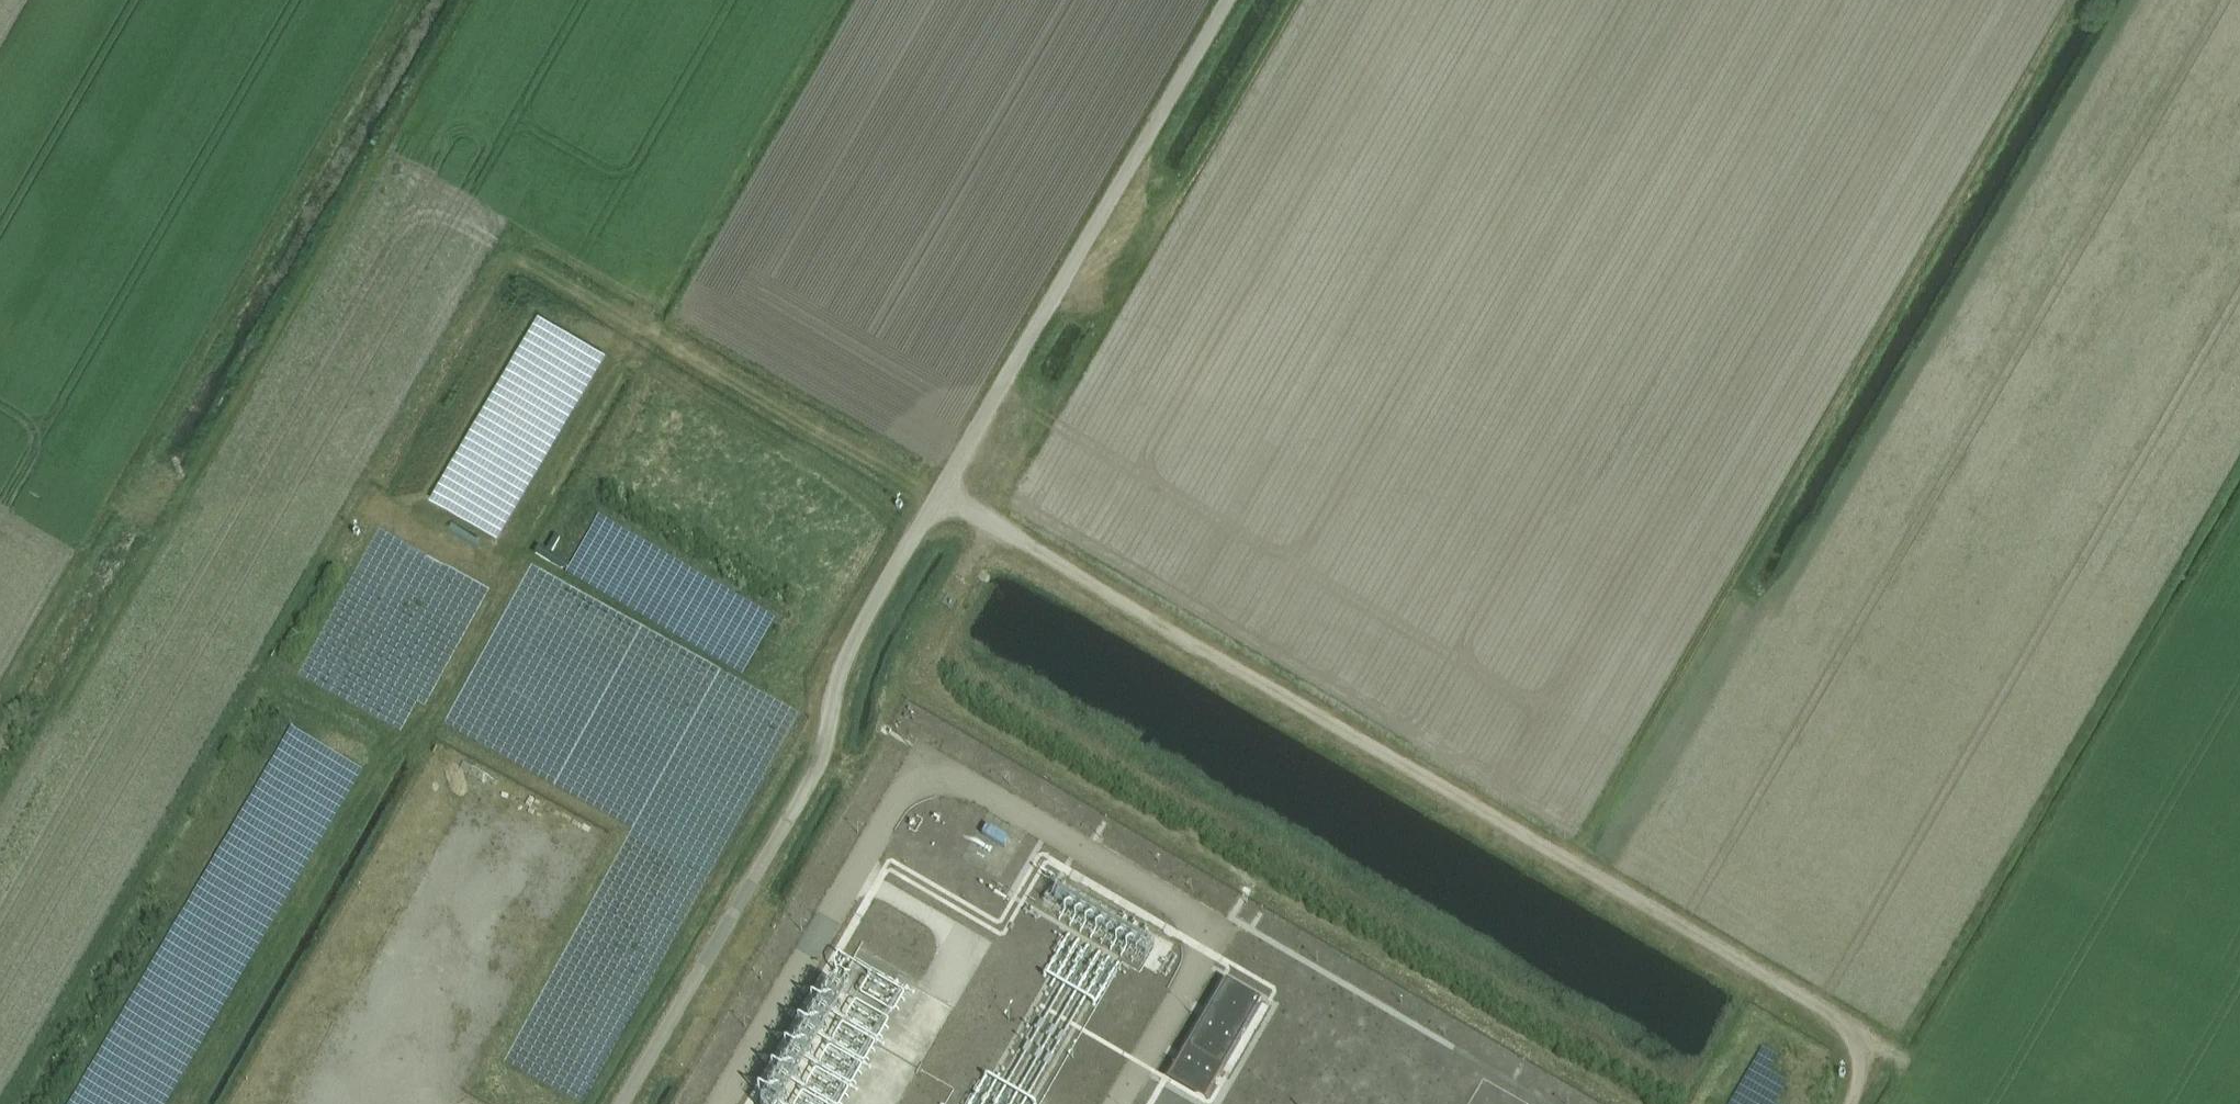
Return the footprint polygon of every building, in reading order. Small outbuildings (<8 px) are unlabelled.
[(1262,1003),(1227,982),(1168,1082),(1204,1102),(1262,1003)] [(774,1103),(842,1103),(886,1021),(838,995),(831,1009),(812,999),(759,1096),(774,1103)]
